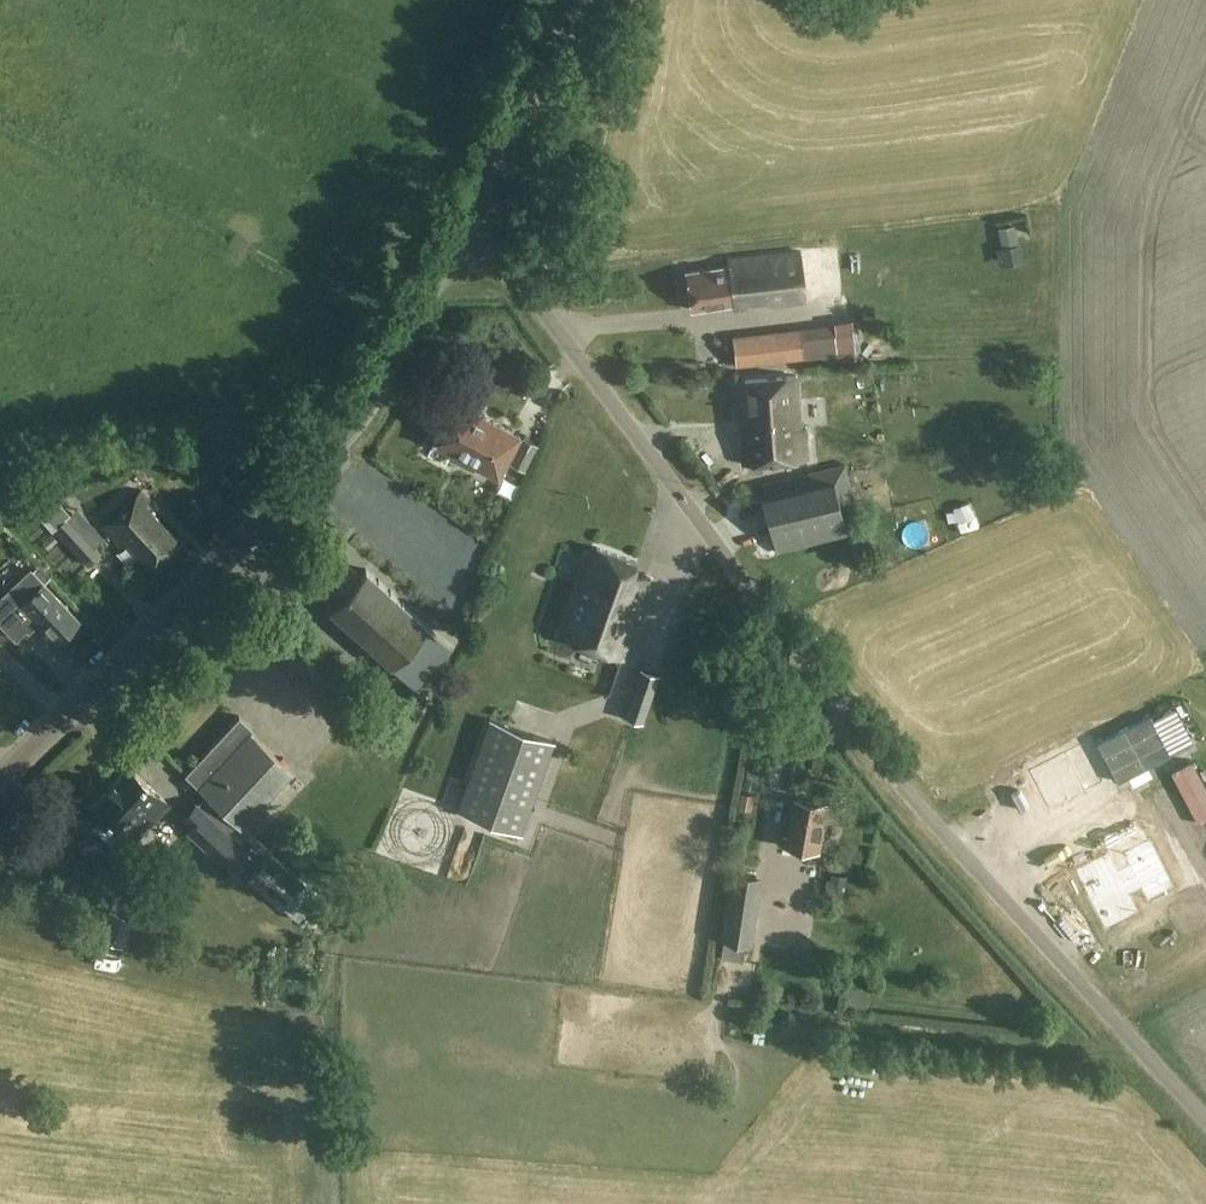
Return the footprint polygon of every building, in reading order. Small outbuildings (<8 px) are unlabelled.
[(807,300),(801,250),(728,259),(729,266),(687,271),(692,310),(735,304),(736,309),(807,300)] [(809,357),(806,326),(762,331),(766,362),(809,357)] [(801,428),(798,375),(746,379),(750,432),(742,433),(745,464),(808,459),(806,428),(801,428)] [(521,436),(456,401),(434,443),(499,478),(521,436)] [(857,508),(846,465),(761,486),(777,552),(848,534),(843,511),(857,508)] [(151,500),(142,490),(103,526),(122,546),(127,542),(149,565),(178,538),(146,504),(151,500)] [(442,493),(438,505),(459,513),(464,500),(442,493)] [(72,514),(60,501),(41,517),(53,530),(55,528),(88,566),(102,554),(69,516),(72,514)] [(561,631),(625,654),(653,578),(634,571),(638,560),(598,546),(593,557),(588,555),(561,631)] [(361,576),(339,555),(315,581),(337,601),(331,608),(393,665),(393,664),(415,684),(450,646),(428,625),(429,624),(368,568),(361,576)] [(32,568),(0,598),(0,623),(15,639),(26,629),(28,631),(40,620),(59,641),(80,620),(45,583),(45,582),(32,568)] [(653,673),(648,694),(661,696),(666,675),(653,673)] [(625,721),(631,693),(619,691),(614,719),(625,721)] [(1150,717),(1099,744),(1119,782),(1170,756),(1150,717)] [(555,742),(491,718),(458,809),(522,833),(555,742)] [(293,772),(237,719),(187,773),(243,826),(293,772)] [(1091,741),(1031,771),(1050,810),(1110,780),(1091,741)] [(171,804),(131,766),(93,805),(100,812),(85,828),(108,850),(124,834),(134,844),(171,804)] [(829,804),(795,798),(789,835),(784,834),(782,846),(821,852),(829,804)] [(233,838),(197,804),(183,819),(192,827),(187,832),(215,858),(233,838)] [(1110,853),(1075,870),(1105,929),(1140,912),(1131,894),(1141,889),(1148,903),(1176,889),(1149,837),(1122,851),(1129,865),(1118,870),(1110,853)] [(265,868),(255,880),(289,909),(298,897),(265,868)] [(763,877),(732,872),(720,939),(752,945),(763,877)]
